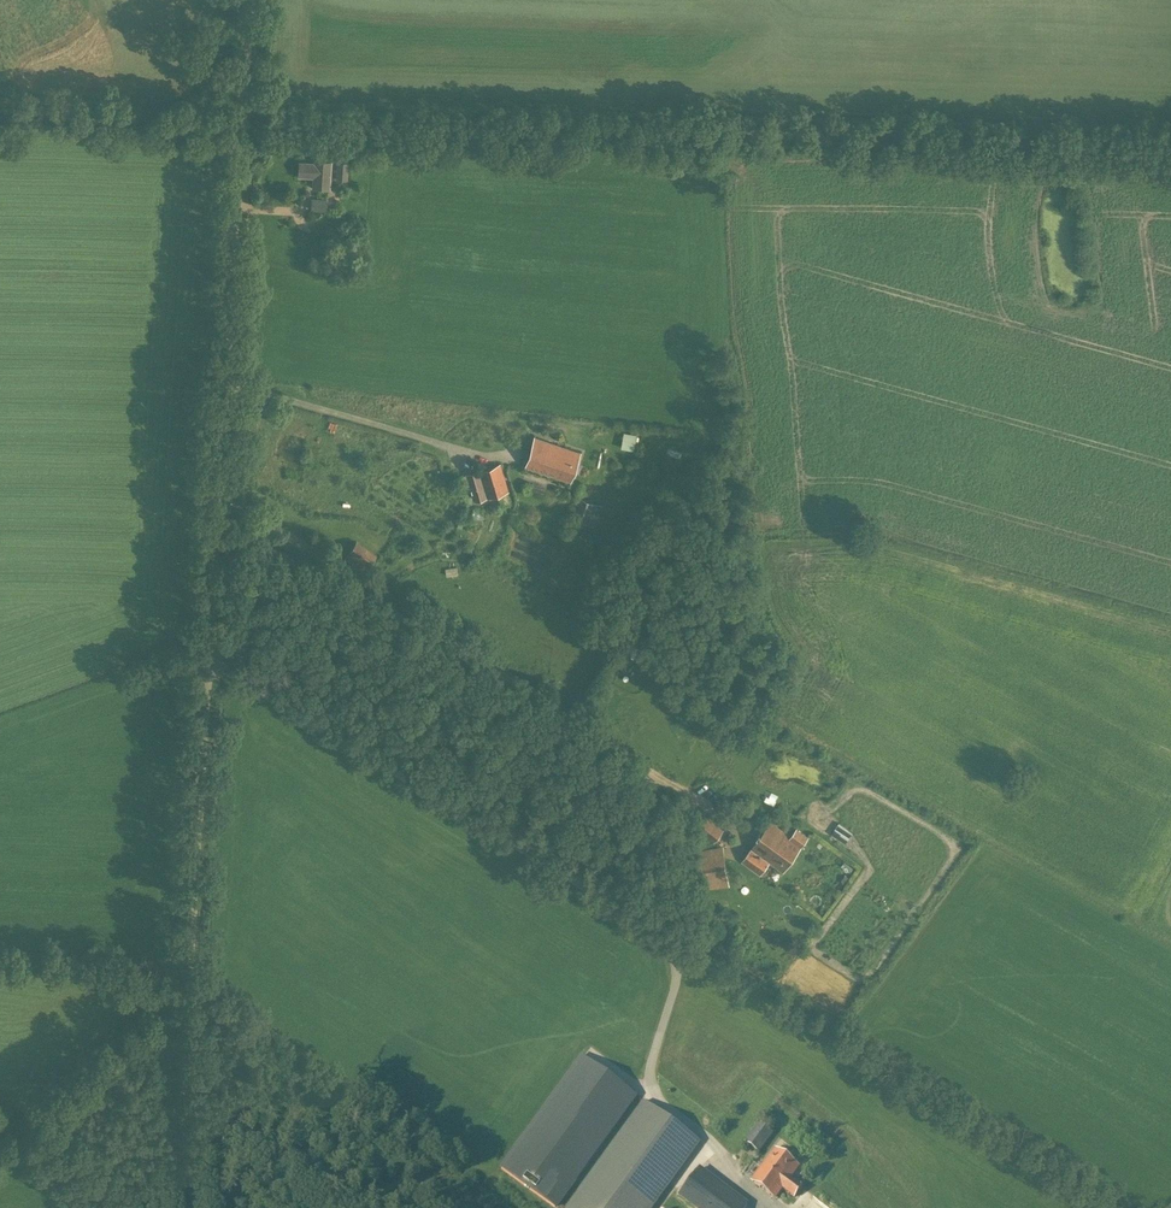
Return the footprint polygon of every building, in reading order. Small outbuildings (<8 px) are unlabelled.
[(300,163),(299,176),(314,177),(313,187),(329,188),(330,163),(315,161),(315,164),(300,163)] [(336,180),(347,180),(348,162),(337,162),(336,180)] [(311,198),(310,210),(326,211),(327,199),(311,198)] [(622,447),(635,449),(638,434),(625,431),(622,447)] [(580,453),(535,438),(525,466),(570,482),(580,453)] [(465,475),(474,503),(507,492),(500,465),(465,475)] [(603,506),(580,498),(573,518),(596,525),(603,506)] [(344,558),(365,573),(377,555),(357,541),(344,558)] [(698,831),(719,844),(728,830),(708,817),(698,831)] [(840,822),(836,828),(843,832),(840,838),(848,843),(855,830),(840,822)] [(797,829),(791,838),(770,823),(742,861),(760,874),(770,861),(784,871),(808,837),(797,829)] [(700,850),(706,889),(729,886),(723,846),(700,850)] [(581,1055),(498,1169),(552,1207),(557,1207),(638,1096),(581,1055)] [(644,1101),(567,1207),(654,1207),(672,1183),(701,1142),(644,1101)] [(760,1123),(745,1143),(759,1153),(774,1134),(760,1123)] [(777,1150),(765,1166),(799,1192),(803,1188),(791,1178),(799,1167),(777,1150)] [(799,1192),(765,1166),(753,1182),(775,1199),(783,1189),(795,1198),(799,1192)] [(697,1207),(746,1207),(748,1205),(700,1169),(680,1195),(697,1207)]
